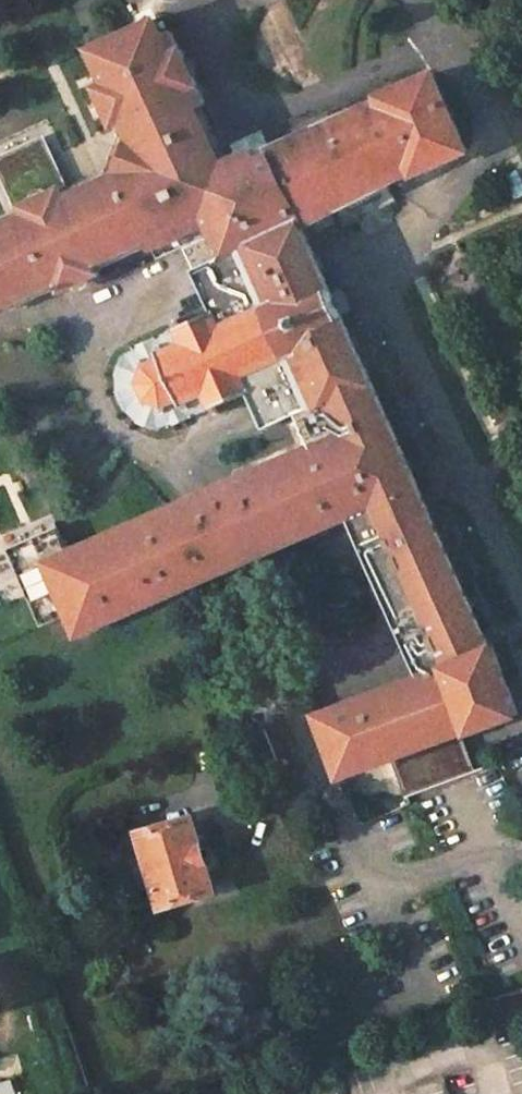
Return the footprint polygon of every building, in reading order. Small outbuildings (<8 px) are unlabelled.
[(286,356),(298,383),(309,407),(296,413),(311,446),(66,552),(43,562),(66,614),(76,637),(373,506),(442,665),(317,715),(339,776),(517,714),(492,646),(490,647),(301,227),(411,171),(413,174),(466,150),(432,74),(380,97),(381,99),(275,146),(277,152),(264,158),(261,151),(228,166),(202,111),(212,106),(203,88),(204,88),(187,51),(186,51),(177,32),(168,36),(161,20),(119,39),(127,56),(102,67),(110,85),(101,89),(118,127),(124,125),(128,123),(136,141),(123,174),(120,172),(70,199),(66,190),(56,195),(37,203),(28,207),(32,216),(0,231),(0,312),(63,283),(67,291),(105,274),(101,265),(152,242),(156,251),(213,224),(229,258),(239,252),(263,306),(286,356)] [(94,51),(102,67),(127,56),(119,39),(94,51)] [(132,141),(120,172),(123,174),(136,141),(128,123),(124,125),(132,141)] [(36,199),(37,203),(56,195),(55,194),(54,192),(50,189),(49,189),(42,190),(39,192),(38,194),(36,199)] [(286,356),(263,306),(242,315),(236,301),(215,311),(212,303),(172,321),(176,329),(132,349),(133,351),(122,355),(115,376),(115,391),(124,411),(135,422),(156,430),(167,425),(168,427),(211,407),(212,408),(249,391),(253,389),(246,374),(286,356)] [(298,383),(286,356),(246,374),(253,389),(249,391),(254,403),(298,383)] [(56,529),(8,549),(40,625),(66,614),(43,562),(66,552),(56,529)] [(191,817),(138,833),(160,906),(213,891),(206,867),(198,841),(191,817)]
